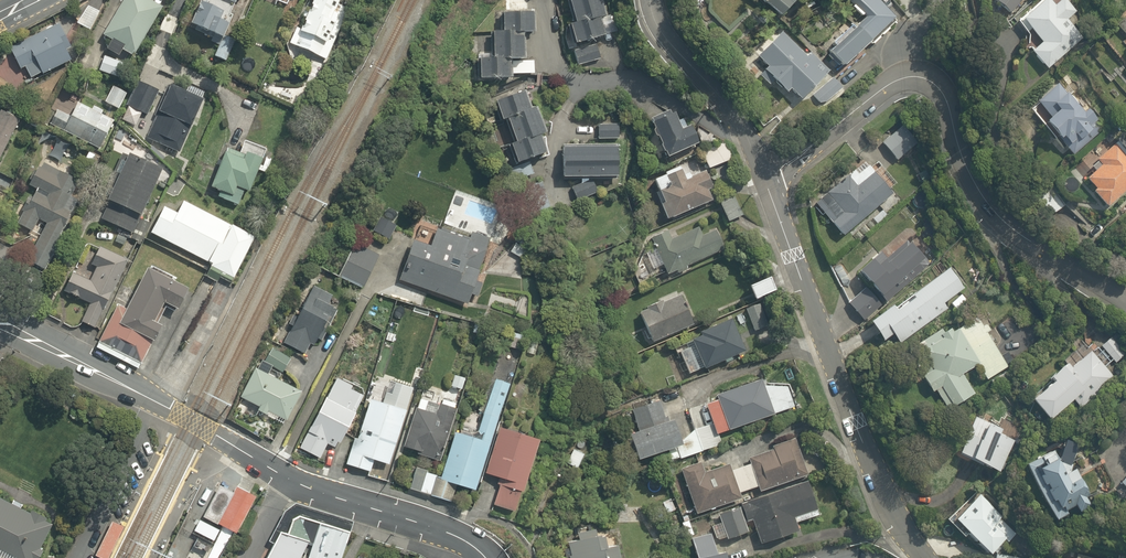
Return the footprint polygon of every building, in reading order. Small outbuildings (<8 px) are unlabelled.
[(121,49),(134,56),(161,0),(116,0),(98,38),(110,44),(108,49),(119,55),(121,49)] [(188,25),(218,37),(211,55),(228,62),(237,39),(226,35),(235,13),(229,11),(233,0),(202,0),(197,0),(188,25)] [(345,0),(304,0),(286,43),(325,60),(350,2),(345,0)] [(502,11),(502,31),(492,31),(491,59),(476,58),(475,78),(506,79),(506,75),(532,76),(532,60),(521,59),(522,32),(533,32),(533,12),(516,12),(516,0),(503,0),(502,11)] [(574,23),(566,26),(572,48),(577,65),(600,58),(595,41),(603,39),(597,17),(604,15),(600,0),(568,0),(574,23)] [(779,17),(792,4),(788,0),(763,0),(779,17)] [(876,0),(849,0),(853,4),(850,6),(858,16),(860,14),(863,17),(826,51),(841,66),(892,18),(876,0)] [(1020,0),(992,0),(1010,13),(1020,0)] [(1013,18),(1028,36),(1031,33),(1040,44),(1029,53),(1044,70),(1083,38),(1068,20),(1078,12),(1068,0),(1060,0),(1055,4),(1051,0),(1041,0),(1029,10),(1026,7),(1013,18)] [(99,12),(81,2),(77,9),(82,11),(75,23),(89,31),(99,12)] [(23,67),(28,78),(39,73),(40,77),(75,61),(58,24),(8,47),(18,69),(23,67)] [(805,56),(782,32),(757,57),(767,67),(757,77),(768,88),(775,81),(786,91),(788,89),(799,101),(809,90),(824,76),(821,73),(827,68),(811,51),(805,56)] [(126,63),(103,54),(97,69),(120,78),(126,63)] [(841,85),(828,72),(824,76),(809,90),(822,103),(841,85)] [(156,89),(136,83),(127,110),(148,117),(156,89)] [(202,96),(169,83),(143,149),(153,153),(157,145),(180,154),(202,96)] [(1074,153),(1103,126),(1070,90),(1066,93),(1057,83),(1028,109),(1045,127),(1048,124),(1074,153)] [(112,84),(104,102),(117,108),(125,90),(112,84)] [(537,134),(542,133),(533,107),(526,109),(520,92),(495,100),(501,119),(505,118),(514,142),(509,144),(515,161),(543,152),(537,134)] [(111,120),(74,102),(67,115),(56,110),(49,126),(98,149),(111,120)] [(0,109),(0,155),(17,117),(0,109)] [(675,120),(673,113),(650,122),(664,157),(697,143),(690,124),(686,126),(682,117),(675,120)] [(596,125),(596,138),(616,138),(617,125),(596,125)] [(896,125),(879,138),(895,159),(911,146),(896,125)] [(1106,205),(1125,187),(1125,154),(1116,141),(1095,159),(1101,165),(1086,177),(1095,187),(1092,190),(1106,205)] [(702,153),(708,167),(730,158),(724,144),(702,153)] [(561,148),(561,176),(613,177),(614,148),(561,148)] [(243,188),(250,191),(259,161),(222,149),(209,188),(218,190),(216,198),(238,205),(243,188)] [(40,152),(25,180),(39,188),(35,195),(26,190),(19,203),(27,207),(16,227),(27,233),(35,219),(44,224),(25,259),(41,268),(78,201),(69,196),(81,174),(40,152)] [(161,169),(121,152),(101,200),(142,217),(161,169)] [(665,173),(653,178),(661,199),(656,201),(663,220),(712,200),(707,189),(711,188),(704,171),(693,176),(691,170),(684,172),(681,165),(664,171),(665,173)] [(872,171),(867,165),(858,174),(852,167),(845,174),(847,176),(815,204),(843,236),(892,194),(887,189),(895,182),(880,165),(872,171)] [(569,186),(574,203),(596,195),(590,179),(569,186)] [(550,209),(542,180),(527,184),(534,213),(550,209)] [(1052,192),(1038,201),(1049,216),(1062,206),(1052,192)] [(735,196),(719,202),(727,220),(742,213),(735,196)] [(185,211),(177,207),(159,243),(238,283),(262,237),(190,201),(185,211)] [(392,239),(386,218),(370,222),(376,243),(392,239)] [(668,229),(650,236),(665,275),(675,271),(676,273),(687,269),(685,265),(724,250),(715,228),(701,233),(698,225),(671,235),(668,229)] [(466,257),(462,256),(467,241),(435,230),(428,247),(412,242),(399,279),(465,302),(476,271),(463,266),(466,257)] [(186,290),(193,293),(204,269),(140,241),(92,348),(141,370),(162,325),(159,323),(166,307),(176,312),(186,290)] [(361,289),(378,253),(353,241),(336,277),(361,289)] [(862,321),(928,262),(914,247),(912,250),(904,242),(887,256),(881,249),(858,270),(870,283),(847,303),(862,321)] [(126,255),(96,243),(89,262),(95,265),(91,275),(70,267),(60,291),(87,302),(79,324),(95,331),(126,255)] [(892,304),(869,320),(882,340),(892,332),(899,342),(947,309),(943,303),(948,299),(955,309),(965,301),(959,292),(963,289),(949,268),(893,306),(892,304)] [(775,289),(769,276),(749,285),(754,298),(775,289)] [(309,346),(316,349),(335,310),(325,305),(329,295),(311,286),(283,342),(306,353),(309,346)] [(651,342),(691,324),(678,294),(638,311),(651,342)] [(761,303),(745,309),(753,330),(769,324),(761,303)] [(725,362),(730,360),(729,357),(744,351),(730,318),(698,331),(699,334),(689,338),(690,341),(673,348),(676,355),(678,354),(686,373),(697,369),(702,367),(702,368),(724,359),(725,362)] [(965,371),(969,369),(976,381),(983,376),(985,378),(1005,365),(985,332),(989,329),(985,323),(981,326),(978,320),(962,330),(956,319),(906,350),(931,391),(933,389),(946,410),(977,391),(965,371)] [(510,330),(506,346),(520,350),(524,333),(510,330)] [(289,355),(269,344),(258,364),(278,375),(289,355)] [(1078,408),(1114,381),(1090,350),(1069,367),(1068,367),(1067,367),(1066,367),(1065,366),(1064,366),(1063,367),(1062,367),(1061,367),(1060,367),(1059,367),(1058,368),(1057,368),(1057,369),(1056,369),(1055,370),(1054,370),(1054,371),(1053,371),(1052,372),(1052,373),(1051,374),(1050,375),(1050,376),(1049,377),(1049,378),(1049,379),(1049,380),(1048,381),(1048,382),(1048,383),(1048,384),(1030,398),(1046,419),(1072,399),(1078,408)] [(258,408),(255,414),(282,427),(301,391),(254,366),(238,397),(258,408)] [(352,412),(365,389),(338,374),(298,447),(319,458),(326,444),(334,448),(353,413),(352,412)] [(453,374),(450,386),(462,389),(465,377),(453,374)] [(791,406),(784,386),(764,386),(761,378),(712,396),(714,401),(705,405),(715,433),(791,406)] [(507,385),(492,380),(475,432),(481,434),(479,440),(454,432),(438,480),(473,489),(507,385)] [(380,402),(367,398),(344,464),(368,472),(372,459),(387,464),(410,388),(393,382),(389,394),(383,393),(380,402)] [(439,458),(455,402),(419,392),(403,447),(439,458)] [(637,459),(678,444),(675,437),(668,418),(663,420),(656,401),(632,410),(633,413),(632,413),(638,431),(630,433),(631,435),(627,436),(627,442),(631,442),(637,459)] [(707,426),(699,404),(685,410),(693,431),(675,437),(683,457),(714,446),(707,426)] [(981,419),(975,416),(957,451),(997,470),(1013,440),(999,432),(1001,430),(989,423),(991,420),(983,415),(981,419)] [(536,442),(499,429),(478,490),(487,494),(484,502),(511,512),(536,442)] [(747,463),(740,465),(738,459),(711,468),(708,458),(679,468),(693,513),(738,498),(737,493),(756,487),(758,492),(805,477),(791,431),(769,440),(768,440),(767,440),(766,441),(765,441),(764,442),(763,442),(763,443),(762,443),(762,444),(761,444),(761,445),(760,446),(760,447),(759,447),(759,448),(759,449),(759,450),(758,451),(758,452),(758,453),(745,457),(747,463)] [(574,467),(581,452),(572,447),(564,462),(574,467)] [(1079,474),(1074,465),(1057,460),(1053,451),(1023,465),(1052,524),(1073,514),(1074,516),(1089,510),(1093,493),(1092,490),(1083,472),(1079,474)] [(746,531),(748,530),(745,522),(751,520),(754,530),(759,544),(794,531),(792,524),(817,515),(805,481),(716,511),(725,538),(746,531)] [(202,517),(218,524),(237,533),(255,494),(237,485),(234,484),(231,490),(218,484),(202,517)] [(0,492),(0,551),(14,557),(33,557),(53,521),(0,492)] [(992,507),(982,497),(974,504),(972,501),(954,518),(988,553),(1003,539),(1006,541),(1014,533),(990,509),(992,507)] [(319,522),(301,515),(294,518),(288,533),(283,532),(269,557),(302,557),(303,555),(319,522)] [(688,536),(694,534),(688,518),(676,522),(682,538),(688,536)] [(97,555),(104,557),(108,557),(124,526),(113,521),(97,555)] [(214,542),(219,530),(197,521),(192,533),(214,542)] [(349,533),(319,522),(303,555),(309,557),(340,557),(349,533)] [(617,545),(611,546),(609,533),(597,535),(596,527),(573,531),(574,535),(569,535),(571,543),(564,544),(567,557),(619,557),(617,545)] [(688,536),(696,557),(724,557),(714,527),(694,534),(688,536)] [(1077,550),(1074,557),(1105,557),(1077,550)]
